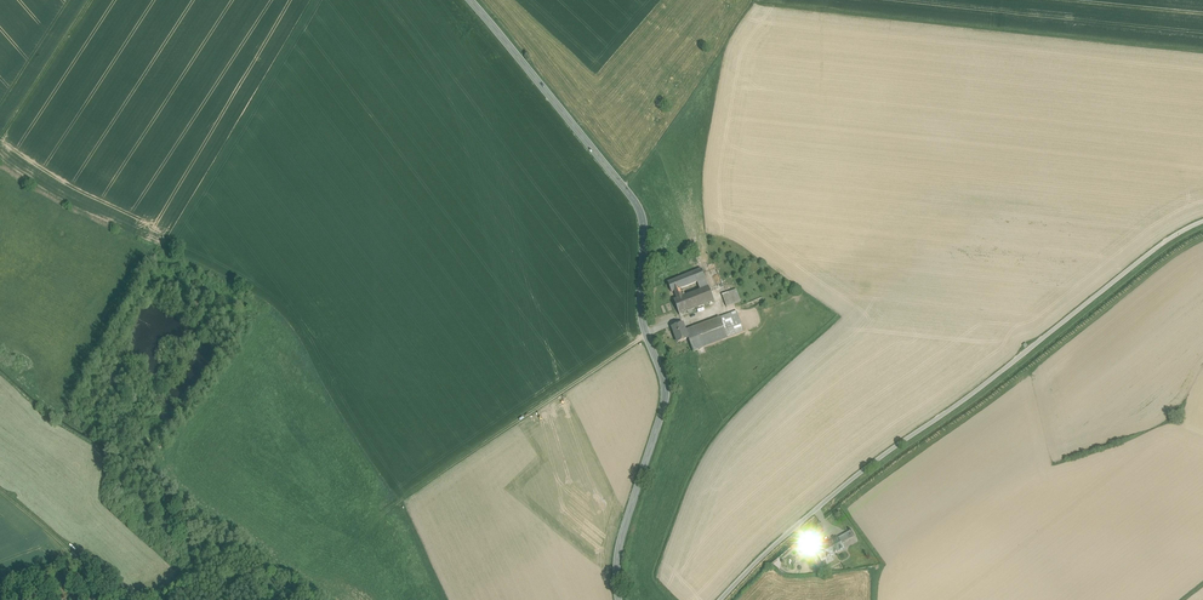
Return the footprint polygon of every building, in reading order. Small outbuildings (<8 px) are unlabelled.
[(702,269),(668,282),(672,292),(674,291),(680,289),(697,283),(705,279),(702,269)] [(705,279),(697,283),(700,291),(709,287),(705,279)] [(677,299),(674,301),(680,316),(681,315),(680,314),(714,301),(709,287),(700,291),(683,297),(677,299)] [(680,289),(674,291),(677,299),(683,297),(680,289)] [(737,290),(729,293),(733,305),(741,302),(737,290)] [(729,293),(722,295),(727,308),(733,305),(729,293)] [(737,312),(720,318),(723,324),(728,339),(744,333),(737,312)] [(720,318),(685,330),(688,337),(723,324),(720,318)] [(683,324),(672,328),(678,343),(684,340),(688,338),(688,337),(685,330),(683,324)] [(723,324),(688,337),(688,338),(693,352),(728,339),(723,324)] [(850,531),(845,534),(848,539),(854,536),(850,531)] [(823,546),(817,534),(808,539),(809,539),(804,542),(805,543),(804,544),(806,548),(808,547),(809,549),(813,547),(821,561),(844,549),(841,545),(833,550),(829,543),(823,546)] [(840,543),(848,539),(845,534),(837,538),(840,543)] [(837,538),(829,543),(833,550),(841,545),(840,543),(837,538)]
